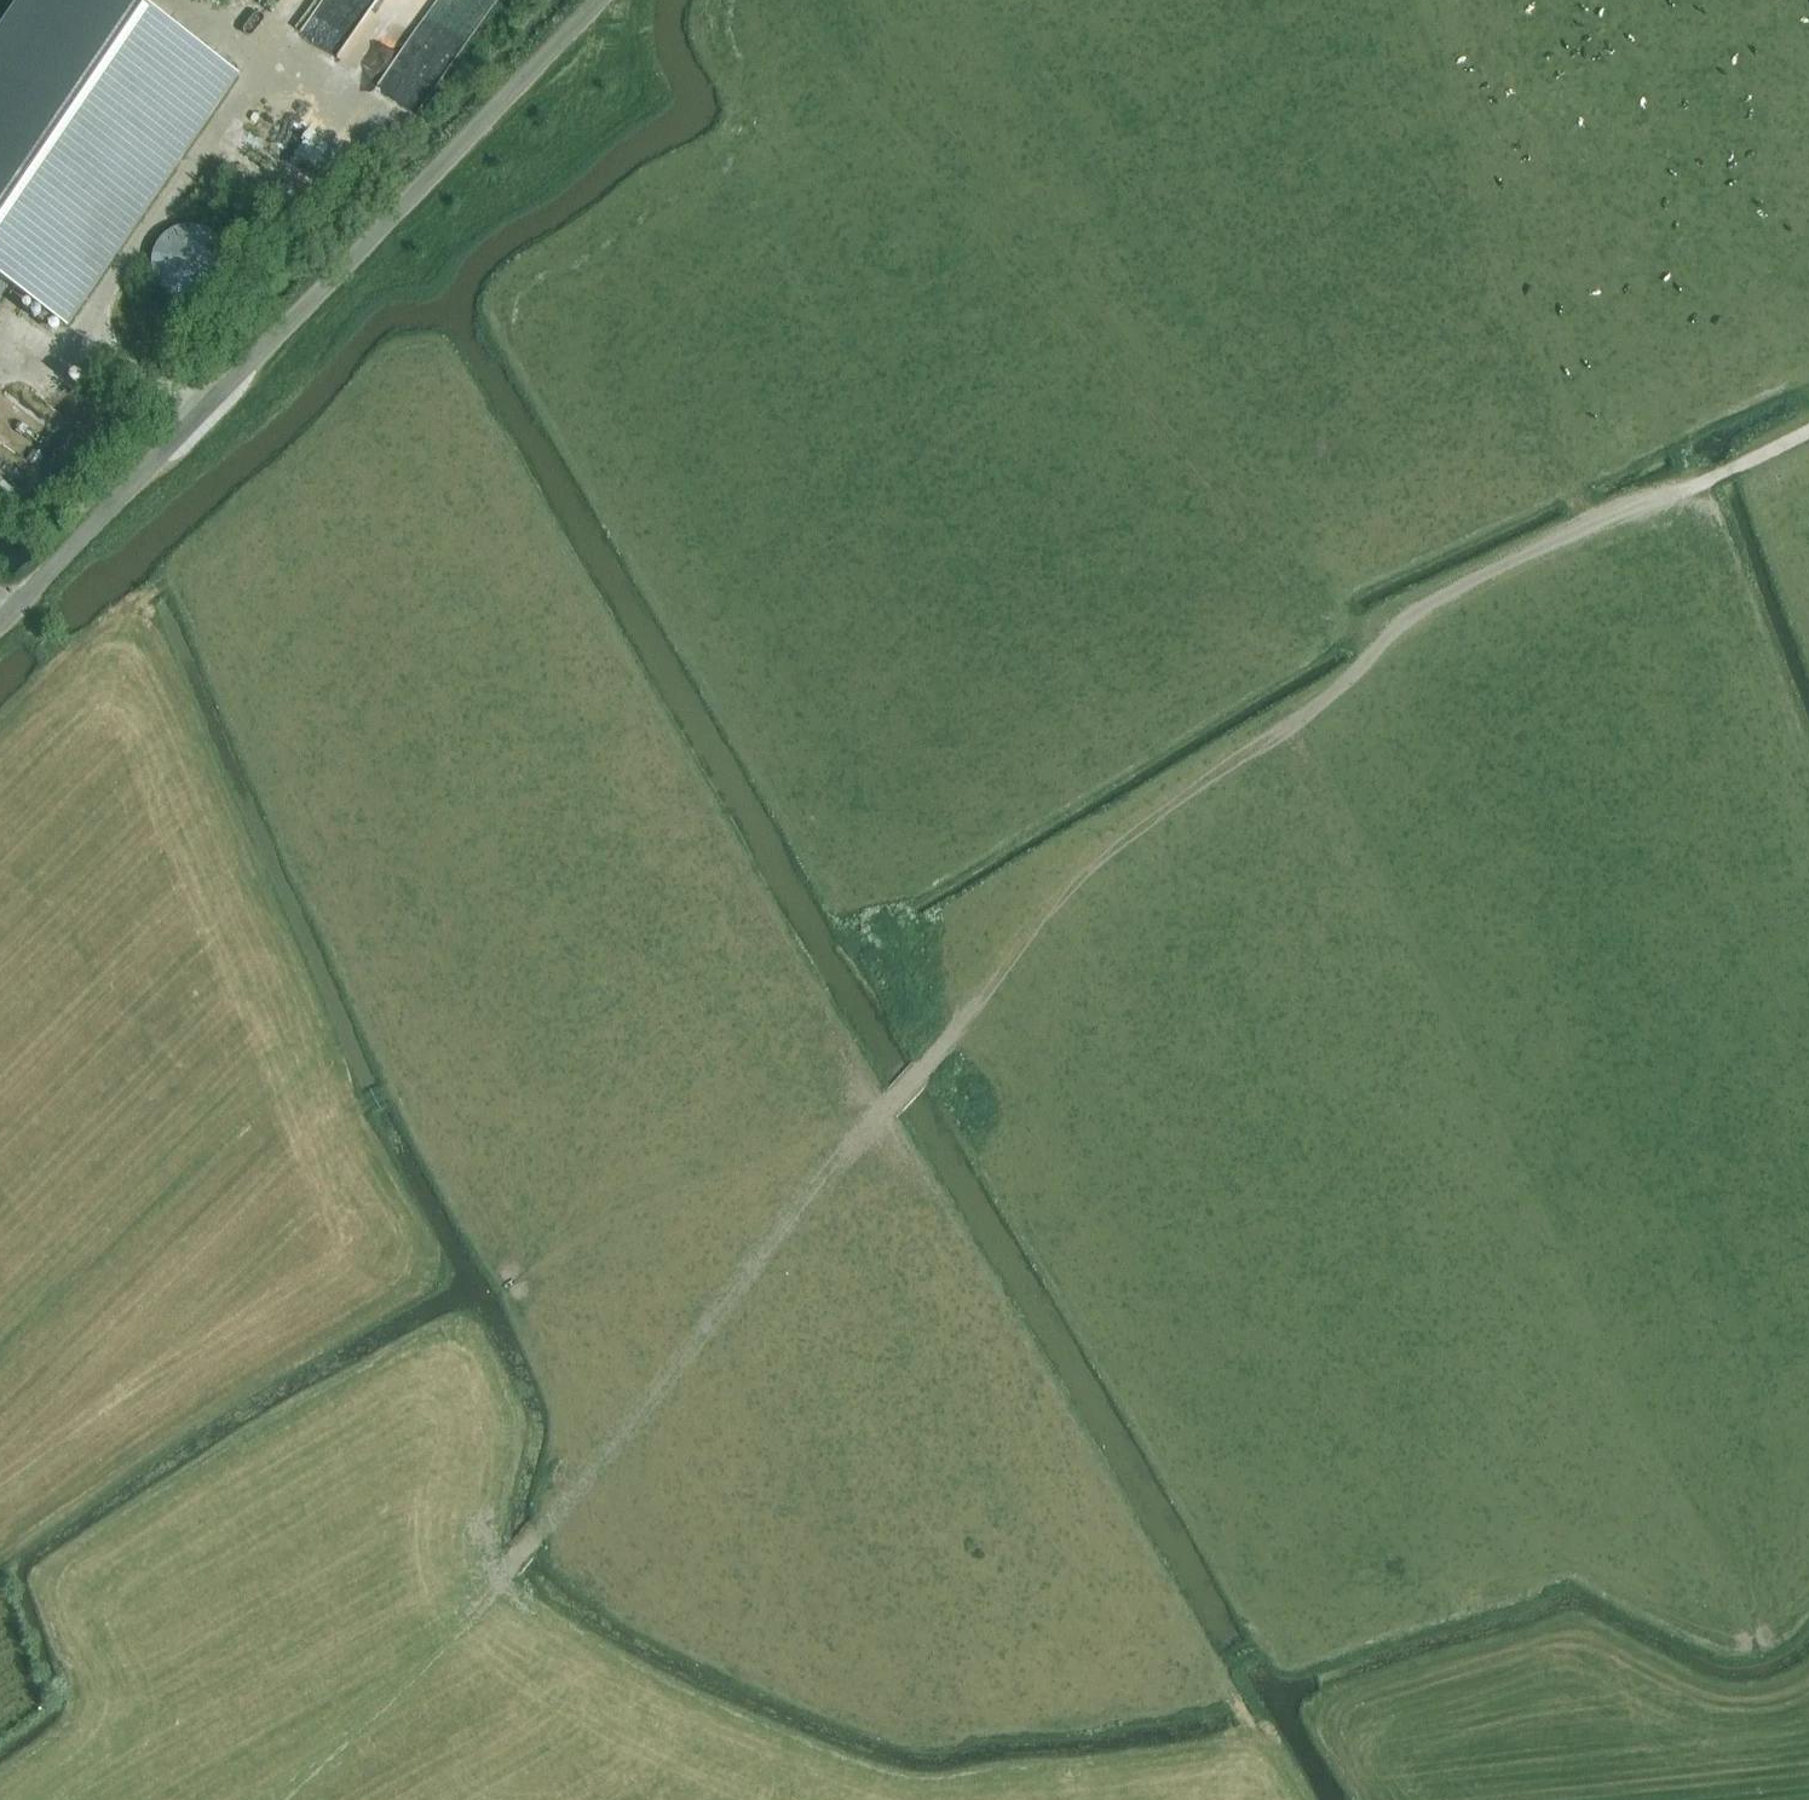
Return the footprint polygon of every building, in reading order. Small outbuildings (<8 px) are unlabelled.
[(0,37),(0,298),(8,286),(66,325),(175,164),(236,75),(126,0),(25,0),(0,37)] [(202,301),(206,300),(210,298),(213,295),(217,292),(220,289),(223,284),(225,280),(227,275),(228,270),(228,264),(227,259),(226,254),(224,249),(222,245),(219,241),(216,238),(213,235),(210,233),(206,231),(202,229),(197,228),(192,227),(187,227),(182,228),(177,230),(172,232),(167,235),(163,238),(160,242),(157,246),(155,250),(154,255),(153,259),(152,263),(152,267),(153,272),(154,276),(155,281),(158,285),(161,289),(165,293),(169,296),(173,299),(178,301),(183,302),(188,303),(193,303),(198,302),(202,301)]
